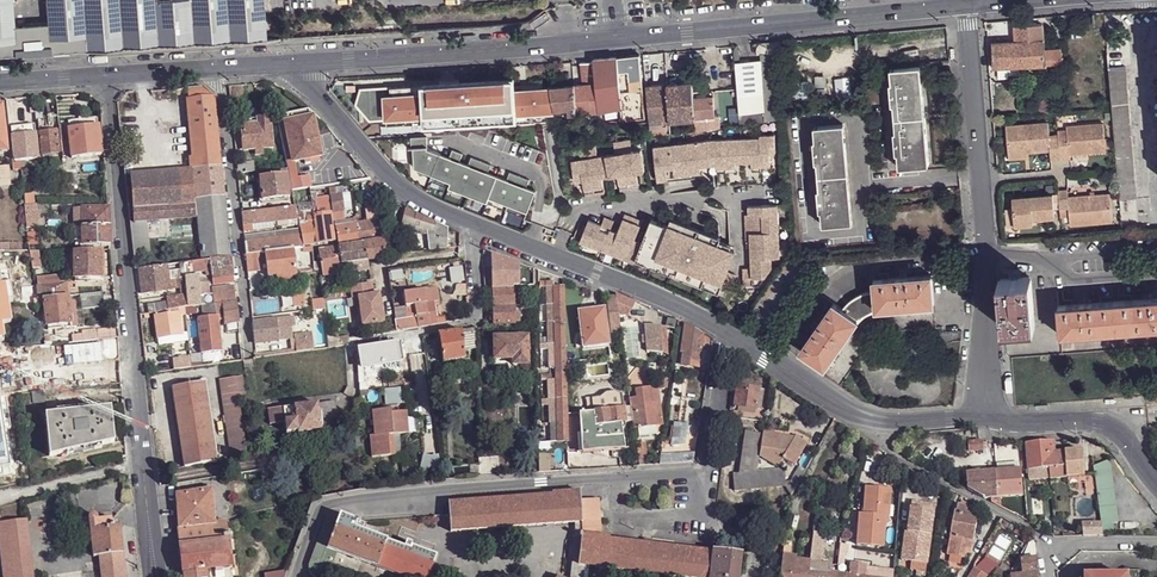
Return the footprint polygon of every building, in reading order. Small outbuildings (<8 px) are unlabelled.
[(16,56),(13,28),(11,0),(0,0),(0,57),(16,56)] [(83,0),(47,0),(49,24),(52,54),(86,53),(83,0)] [(86,53),(118,50),(189,45),(235,43),(232,0),(177,0),(154,2),(154,0),(83,0),(86,53)] [(235,43),(263,41),(267,40),(264,0),(232,0),(235,43)] [(1015,24),(1016,41),(1043,39),(1042,23),(1015,24)] [(52,54),(49,24),(13,28),(16,56),(52,54)] [(990,42),(992,66),(1044,64),(1044,53),(1043,39),(1016,41),(990,42)] [(754,43),(756,55),(759,55),(777,54),(780,54),(779,50),(779,40),(754,43)] [(1044,53),(1044,64),(1059,63),(1059,52),(1044,53)] [(638,54),(616,56),(619,92),(641,90),(638,54)] [(777,63),(777,54),(759,55),(760,64),(777,63)] [(616,56),(594,58),(594,61),(598,110),(614,109),(620,108),(619,92),(616,56)] [(594,61),(581,63),(583,83),(573,85),(575,112),(575,113),(579,112),(598,110),(594,61)] [(777,63),(760,64),(760,92),(761,122),(778,120),(777,63)] [(1118,168),(1120,199),(1136,198),(1125,66),(1109,67),(1112,107),(1118,168)] [(918,70),(889,72),(890,85),(888,85),(889,107),(892,107),(893,134),(891,135),(893,157),(895,157),(896,171),(924,168),(918,70)] [(360,88),(350,101),(366,122),(383,121),(383,125),(440,122),(440,126),(458,125),(458,120),(476,119),(494,118),(493,114),(552,111),(552,110),(550,87),(541,88),(513,90),(512,86),(512,79),(455,83),(455,87),(447,87),(446,83),(421,85),(421,89),(408,90),(408,86),(360,88)] [(1052,81),(1045,82),(1045,96),(1055,95),(1055,88),(1052,88),(1052,81)] [(666,85),(669,120),(692,117),(691,99),(690,82),(666,85)] [(552,110),(566,109),(566,113),(575,112),(573,85),(559,86),(550,87),(552,110)] [(645,87),(648,123),(664,121),(669,120),(666,85),(645,87)] [(202,87),(187,88),(192,147),(193,157),(189,157),(189,165),(190,170),(191,169),(194,199),(223,196),(213,98),(214,97),(202,87)] [(641,90),(619,92),(620,108),(621,121),(643,119),(641,90)] [(761,122),(760,92),(734,94),(735,115),(736,124),(761,122)] [(691,99),(692,117),(704,115),(712,114),(711,96),(691,99)] [(284,125),(278,126),(282,147),(289,145),(292,163),(320,157),(312,118),(311,118),(309,110),(282,115),(284,125)] [(494,118),(494,121),(552,117),(552,111),(493,114),(494,118)] [(713,127),(712,114),(704,115),(704,128),(713,127)] [(704,115),(692,117),(694,126),(698,126),(698,129),(704,128),(704,115)] [(44,118),(37,119),(41,155),(57,153),(53,117),(47,118),(48,126),(45,126),(44,118)] [(67,121),(68,128),(97,125),(96,117),(67,121)] [(242,135),(238,135),(239,150),(255,148),(256,154),(262,154),(262,148),(272,147),(269,117),(256,118),(257,124),(241,126),(242,135)] [(596,128),(595,119),(570,121),(571,131),(577,130),(589,129),(596,128)] [(665,132),(664,121),(648,123),(648,133),(665,132)] [(440,122),(383,125),(383,130),(421,128),(421,130),(440,129),(440,126),(440,122)] [(1047,123),(1005,126),(1007,154),(1027,153),(1049,151),(1050,159),(1069,158),(1069,154),(1104,152),(1102,123),(1066,125),(1066,130),(1057,131),(1057,135),(1049,136),(1047,123)] [(101,154),(98,125),(97,125),(68,128),(67,129),(71,158),(101,154)] [(841,125),(812,127),(813,141),(811,141),(812,163),(814,163),(816,190),(814,190),(815,212),(817,212),(818,225),(847,224),(841,125)] [(34,128),(10,130),(14,161),(32,159),(33,169),(40,168),(39,158),(37,158),(34,128)] [(757,137),(760,164),(760,170),(770,169),(768,152),(773,151),(771,133),(756,134),(757,137)] [(427,135),(411,136),(413,166),(431,173),(428,178),(524,216),(532,197),(523,193),(526,186),(529,179),(510,171),(507,179),(504,186),(485,179),(488,171),(491,164),(471,156),(468,164),(466,171),(456,167),(459,160),(462,152),(453,149),(449,156),(447,163),(438,160),(441,153),(428,147),(427,135)] [(740,139),(742,162),(750,161),(750,165),(760,164),(757,137),(740,139)] [(605,154),(596,155),(595,144),(594,139),(585,140),(585,144),(592,189),(601,188),(599,171),(607,170),(605,154)] [(629,139),(620,140),(626,184),(636,182),(633,166),(642,164),(640,149),(631,150),(629,139)] [(722,140),(725,168),(734,167),(734,163),(742,162),(740,139),(722,140)] [(614,153),(605,154),(607,170),(615,169),(617,185),(626,184),(620,140),(612,141),(614,153)] [(705,142),(708,168),(716,167),(716,168),(725,168),(722,140),(705,142)] [(705,142),(687,144),(690,175),(700,174),(699,169),(708,168),(705,142)] [(592,189),(585,144),(577,145),(578,153),(569,154),(571,170),(579,169),(580,175),(582,191),(592,189)] [(687,144),(670,146),(673,170),(673,177),(680,176),(690,175),(687,144)] [(289,145),(282,147),(283,149),(285,161),(287,169),(288,175),(289,180),(291,190),(296,189),(308,188),(308,177),(296,179),(289,145)] [(652,148),(655,176),(666,174),(665,171),(673,170),(670,146),(652,148)] [(449,156),(441,153),(438,160),(447,163),(449,156)] [(468,164),(459,160),(456,167),(466,171),(468,164)] [(236,163),(237,173),(252,172),(251,161),(236,163)] [(10,184),(10,183),(8,172),(8,167),(0,168),(0,186),(10,184)] [(203,260),(230,256),(223,196),(194,199),(191,169),(190,170),(181,169),(130,174),(134,221),(145,220),(198,215),(203,260)] [(288,175),(287,169),(276,170),(274,170),(274,177),(260,178),(262,202),(287,199),(286,176),(288,175)] [(507,179),(488,171),(485,179),(504,186),(507,179)] [(8,172),(10,183),(18,182),(17,174),(10,175),(10,172),(8,172)] [(381,192),(382,191),(374,185),(372,183),(368,185),(380,194),(381,192)] [(535,190),(526,186),(523,193),(532,197),(535,190)] [(332,213),(342,211),(340,192),(335,193),(334,189),(331,189),(331,190),(329,190),(329,193),(332,213)] [(1057,195),(1058,208),(1059,217),(1068,216),(1068,224),(1111,222),(1109,194),(1067,196),(1067,190),(1056,191),(1057,195)] [(340,192),(342,211),(351,210),(348,191),(340,192)] [(314,192),(309,192),(310,201),(311,207),(312,209),(312,216),(316,242),(334,239),(331,220),(328,198),(315,200),(314,192)] [(1029,202),(1011,203),(1011,208),(1012,226),(1032,225),(1031,219),(1053,218),(1052,208),(1058,208),(1057,195),(1029,197),(1029,202)] [(311,207),(310,201),(296,203),(298,211),(312,209),(311,207)] [(774,222),(774,203),(758,204),(758,213),(745,213),(741,213),(742,223),(742,247),(746,246),(746,257),(747,267),(738,267),(738,284),(754,284),(767,267),(767,257),(775,257),(774,238),(774,222)] [(758,204),(745,204),(745,213),(758,213),(758,204)] [(241,213),(242,225),(272,221),(275,221),(296,218),(295,212),(294,207),(241,213)] [(82,228),(109,227),(109,209),(108,208),(82,209),(82,228)] [(415,214),(405,208),(400,225),(407,226),(406,230),(426,233),(431,250),(451,247),(452,230),(434,222),(415,214)] [(1004,226),(1012,226),(1011,208),(1003,208),(1004,226)] [(312,216),(312,209),(298,211),(295,212),(296,218),(297,218),(299,225),(299,227),(307,225),(306,217),(312,216)] [(611,229),(604,226),(596,246),(612,253),(627,214),(618,210),(611,229)] [(332,213),(333,220),(343,219),(342,211),(332,213)] [(27,222),(34,221),(33,212),(26,213),(27,222)] [(582,216),(573,238),(596,246),(604,226),(607,217),(598,214),(595,221),(582,216)] [(627,214),(612,253),(628,259),(629,256),(636,239),(628,236),(635,217),(627,214)] [(312,216),(306,217),(307,225),(299,227),(300,230),(301,236),(302,244),(316,242),(312,216)] [(636,239),(629,256),(712,289),(714,284),(722,287),(728,271),(720,268),(728,249),(712,242),(713,238),(704,234),(703,237),(662,221),(662,223),(645,216),(636,239)] [(296,218),(275,221),(276,228),(299,225),(297,218),(296,218)] [(360,243),(337,246),(319,248),(323,276),(368,269),(367,260),(385,258),(379,221),(381,221),(381,219),(378,219),(378,221),(357,224),(360,243)] [(134,221),(130,221),(134,258),(149,256),(145,220),(134,221)] [(242,225),(242,232),(274,228),(272,221),(242,225)] [(360,243),(357,224),(347,225),(336,227),(337,246),(360,243)] [(82,228),(83,247),(109,247),(109,227),(82,228)] [(82,228),(75,228),(75,247),(83,247),(82,228)] [(243,237),(244,243),(301,236),(300,230),(243,237)] [(244,243),(245,254),(258,252),(265,252),(292,248),(299,247),(302,247),(303,247),(302,244),(301,236),(244,243)] [(21,251),(20,242),(9,243),(0,244),(0,251),(21,251)] [(265,252),(268,276),(282,274),(283,277),(296,275),(292,248),(265,252)] [(100,250),(73,250),(74,281),(89,280),(90,277),(101,277),(100,250)] [(30,251),(33,268),(40,267),(39,251),(30,251)] [(260,270),(258,252),(245,254),(247,271),(260,270)] [(203,260),(183,262),(183,269),(184,277),(186,296),(187,308),(200,306),(214,304),(221,303),(235,301),(233,287),(232,286),(230,285),(226,285),(213,288),(214,293),(210,294),(208,282),(197,278),(197,275),(191,276),(190,271),(193,271),(193,272),(203,271),(211,270),(212,276),(213,285),(227,282),(233,282),(230,256),(203,260)] [(491,268),(491,289),(512,288),(512,285),(519,285),(518,264),(506,264),(506,260),(505,258),(491,259),(491,268)] [(166,265),(138,269),(142,293),(142,294),(169,290),(170,289),(168,281),(166,265)] [(0,277),(0,342),(9,341),(6,326),(15,324),(9,286),(13,286),(11,276),(0,277)] [(38,279),(40,298),(44,297),(67,295),(66,283),(55,284),(55,277),(38,279)] [(179,279),(168,281),(170,289),(180,288),(181,291),(180,291),(181,297),(186,296),(184,277),(179,278),(179,279)] [(901,279),(873,282),(874,293),(876,311),(933,306),(930,277),(901,279)] [(1033,322),(1003,324),(1001,299),(1001,290),(1000,280),(999,280),(1002,329),(1035,326),(1031,278),(1030,278),(1033,322)] [(1015,279),(1000,280),(1001,290),(1008,289),(1009,298),(1001,299),(1003,324),(1033,322),(1030,278),(1015,279)] [(466,279),(458,279),(457,293),(466,294),(466,279)] [(383,322),(379,294),(373,295),(371,283),(350,286),(352,298),(358,297),(363,326),(383,322)] [(553,287),(544,287),(545,298),(545,304),(546,304),(547,343),(554,343),(554,349),(554,367),(555,373),(555,378),(555,398),(556,404),(557,441),(567,440),(562,286),(553,287)] [(533,296),(533,287),(522,287),(522,296),(533,296)] [(436,288),(403,292),(406,317),(408,317),(409,323),(416,322),(417,327),(445,323),(444,318),(436,320),(433,301),(437,300),(436,288)] [(512,288),(491,289),(492,323),(513,323),(512,288)] [(1008,289),(1001,290),(1001,299),(1009,298),(1008,289)] [(104,306),(102,292),(80,294),(82,308),(104,306)] [(290,293),(292,308),(303,307),(301,292),(290,293)] [(617,315),(626,315),(633,301),(615,292),(615,297),(616,301),(616,303),(617,313),(617,315)] [(876,311),(874,293),(866,294),(857,298),(849,303),(843,310),(857,321),(860,323),(864,319),(870,316),(876,314),(876,311)] [(70,322),(68,303),(67,295),(44,297),(45,306),(47,324),(70,322)] [(187,308),(186,296),(181,297),(168,299),(168,302),(170,310),(184,308),(187,308)] [(616,301),(605,297),(611,332),(620,331),(617,315),(617,313),(616,303),(616,301)] [(1060,336),(1156,328),(1156,299),(1144,300),(1088,304),(1058,306),(1060,336)] [(314,301),(315,310),(323,309),(323,300),(314,301)] [(237,321),(235,301),(221,303),(222,310),(224,323),(237,321)] [(154,313),(170,310),(168,302),(149,304),(150,313),(154,313)] [(824,369),(857,321),(843,310),(833,303),(816,328),(800,352),(824,369)] [(214,304),(200,306),(202,317),(216,315),(216,310),(215,310),(214,304)] [(187,334),(180,335),(178,316),(185,315),(184,308),(170,310),(154,313),(158,345),(187,342),(187,334)] [(604,308),(577,311),(580,333),(581,338),(581,344),(582,347),(608,344),(604,308)] [(216,315),(202,317),(197,318),(200,354),(221,352),(217,315),(216,315)] [(288,317),(252,321),(254,343),(291,338),(288,317)] [(396,330),(410,328),(409,323),(408,317),(406,317),(394,319),(396,330)] [(702,334),(684,324),(679,359),(706,363),(709,338),(702,334)] [(662,353),(661,327),(644,325),(645,336),(642,336),(643,344),(646,343),(646,352),(662,353)] [(474,328),(459,331),(463,349),(475,347),(474,328)] [(67,341),(70,375),(101,373),(98,329),(82,330),(83,340),(67,341)] [(442,362),(464,358),(463,349),(459,331),(437,334),(442,362)] [(296,349),(297,352),(313,350),(311,333),(294,335),(295,338),(296,349)] [(493,338),(493,359),(512,359),(512,364),(527,364),(526,337),(493,338)] [(327,349),(350,346),(349,338),(326,341),(327,349)] [(357,348),(360,367),(379,363),(401,360),(398,342),(357,348)] [(19,346),(21,380),(53,377),(51,344),(19,346)] [(256,358),(297,352),(296,349),(255,354),(256,358)] [(221,352),(200,354),(201,362),(221,360),(221,352)] [(190,367),(189,357),(172,358),(173,369),(190,367)] [(360,367),(362,376),(365,375),(381,373),(379,363),(360,367)] [(238,403),(246,401),(241,376),(234,377),(238,403)] [(246,457),(238,403),(234,377),(219,380),(231,460),(246,457)] [(661,387),(666,387),(668,379),(660,378),(659,382),(662,382),(661,387)] [(184,467),(215,462),(203,382),(172,387),(184,467)] [(736,385),(733,405),(736,406),(760,409),(762,388),(736,385)] [(633,402),(630,402),(633,428),(637,427),(638,437),(656,434),(655,425),(661,424),(657,388),(637,391),(639,399),(632,399),(633,402)] [(43,402),(42,391),(32,392),(33,403),(43,402)] [(317,405),(319,426),(334,424),(336,424),(333,403),(317,405)] [(556,404),(548,405),(550,440),(557,441),(556,404)] [(317,405),(294,408),(297,432),(297,434),(298,434),(320,431),(319,426),(317,405)] [(8,463),(0,406),(0,464),(8,463)] [(736,406),(735,417),(759,420),(760,409),(736,406)] [(625,407),(593,411),(593,414),(579,414),(583,452),(625,448),(623,423),(627,422),(625,407)] [(49,457),(114,442),(110,408),(45,415),(49,457)] [(294,408),(282,409),(284,423),(286,434),(297,432),(294,408)] [(284,423),(282,409),(276,410),(267,411),(268,414),(269,422),(270,425),(284,423)] [(370,436),(372,456),(394,454),(394,446),(393,435),(398,434),(409,433),(407,412),(391,413),(390,410),(371,412),(374,436),(370,436)] [(687,424),(673,422),(670,444),(684,443),(687,424)] [(740,472),(757,471),(759,455),(762,433),(745,431),(740,472)] [(287,443),(299,441),(298,434),(297,434),(297,432),(286,434),(287,443)] [(806,445),(794,439),(791,442),(784,440),(784,436),(762,433),(759,455),(780,465),(783,459),(795,465),(806,445)] [(635,442),(637,458),(638,465),(647,465),(644,441),(635,442)] [(961,443),(962,452),(981,450),(981,441),(961,443)] [(1025,444),(1028,481),(1078,475),(1075,451),(1052,453),(1051,442),(1025,444)] [(849,454),(841,450),(835,463),(843,468),(849,454)] [(660,464),(693,461),(694,451),(661,453),(660,464)] [(439,470),(437,454),(427,456),(429,472),(439,470)] [(539,472),(548,471),(548,458),(548,454),(539,454),(539,472)] [(849,471),(856,459),(849,454),(843,468),(849,471)] [(801,467),(804,469),(810,458),(807,456),(801,467)] [(414,457),(400,458),(402,477),(416,476),(414,457)] [(560,458),(548,458),(548,471),(561,470),(560,458)] [(499,459),(478,460),(479,463),(479,476),(500,474),(499,459)] [(967,475),(968,492),(983,499),(991,498),(991,503),(1000,508),(999,497),(1021,495),(1019,471),(1017,471),(1017,461),(995,463),(996,472),(967,475)] [(1107,461),(1092,462),(1094,475),(1094,476),(1096,494),(1100,525),(1101,533),(1112,532),(1111,523),(1116,522),(1109,466),(1107,461)] [(479,476),(479,463),(470,464),(471,474),(471,476),(479,476)] [(538,472),(537,464),(528,464),(529,472),(538,472)] [(797,465),(785,486),(790,493),(804,469),(801,467),(797,465)] [(785,486),(784,468),(757,471),(740,472),(734,473),(735,490),(785,486)] [(1094,475),(1084,476),(1086,495),(1096,494),(1094,476),(1094,475)] [(891,488),(866,486),(864,514),(867,514),(867,522),(859,521),(857,544),(884,546),(886,516),(889,516),(891,488)] [(211,490),(176,495),(179,527),(178,527),(180,545),(183,572),(183,576),(231,576),(230,566),(227,540),(225,522),(213,523),(211,490)] [(546,494),(449,500),(450,518),(451,530),(580,522),(580,499),(579,490),(552,492),(552,494),(546,494)] [(581,534),(601,536),(598,498),(580,499),(580,522),(581,534)] [(921,503),(913,501),(908,532),(906,532),(902,559),(911,561),(927,563),(928,563),(935,510),(920,509),(921,503)] [(950,535),(947,554),(949,555),(961,557),(963,557),(965,548),(971,549),(973,540),(974,540),(978,517),(975,516),(977,510),(958,507),(957,512),(954,512),(950,535)] [(325,520),(316,544),(327,548),(338,521),(355,527),(357,521),(338,514),(335,513),(330,514),(327,517),(325,520)] [(864,514),(859,513),(859,521),(867,522),(867,514),(864,514)] [(99,556),(101,576),(125,576),(119,526),(114,527),(113,524),(112,524),(111,518),(97,520),(97,517),(95,515),(92,514),(89,516),(89,519),(93,557),(99,556)] [(0,522),(0,544),(4,576),(33,576),(27,519),(0,522)] [(355,527),(362,530),(365,522),(357,519),(357,521),(355,527)] [(824,520),(816,519),(815,531),(822,532),(824,520)] [(336,552),(377,566),(386,539),(362,530),(355,527),(338,521),(327,548),(336,552)] [(1100,525),(1081,524),(1082,537),(1102,537),(1101,533),(1100,525)] [(571,576),(584,576),(585,565),(577,564),(581,534),(575,533),(571,576)] [(742,552),(712,549),(712,550),(652,543),(652,542),(647,541),(642,541),(641,541),(635,541),(635,540),(633,540),(626,540),(626,539),(625,539),(624,539),(618,539),(618,538),(616,538),(609,538),(609,537),(601,536),(581,534),(577,564),(585,565),(682,576),(739,576),(742,552)] [(823,554),(825,538),(814,536),(813,548),(812,552),(823,554)] [(411,544),(410,547),(386,539),(377,566),(406,576),(428,576),(437,554),(411,544)] [(316,544),(309,561),(308,565),(308,569),(310,573),(314,576),(316,576),(328,576),(331,571),(330,570),(336,552),(327,548),(316,544)] [(793,556),(794,546),(783,544),(782,554),(793,556)] [(823,554),(812,552),(812,560),(823,561),(823,554)] [(840,574),(828,572),(811,571),(811,562),(793,560),(794,556),(793,556),(782,554),(779,576),(839,576),(840,574)] [(949,555),(948,561),(960,563),(961,557),(949,555)] [(1037,559),(1021,561),(1023,575),(1011,576),(1039,576),(1037,559)] [(927,563),(911,561),(910,568),(926,570),(927,563)] [(828,572),(829,564),(811,562),(811,571),(828,572)] [(973,571),(981,576),(980,576),(986,576),(991,569),(979,562),(973,571)] [(841,565),(829,564),(828,572),(840,574),(841,565)] [(868,576),(893,576),(894,570),(869,568),(868,576)]
